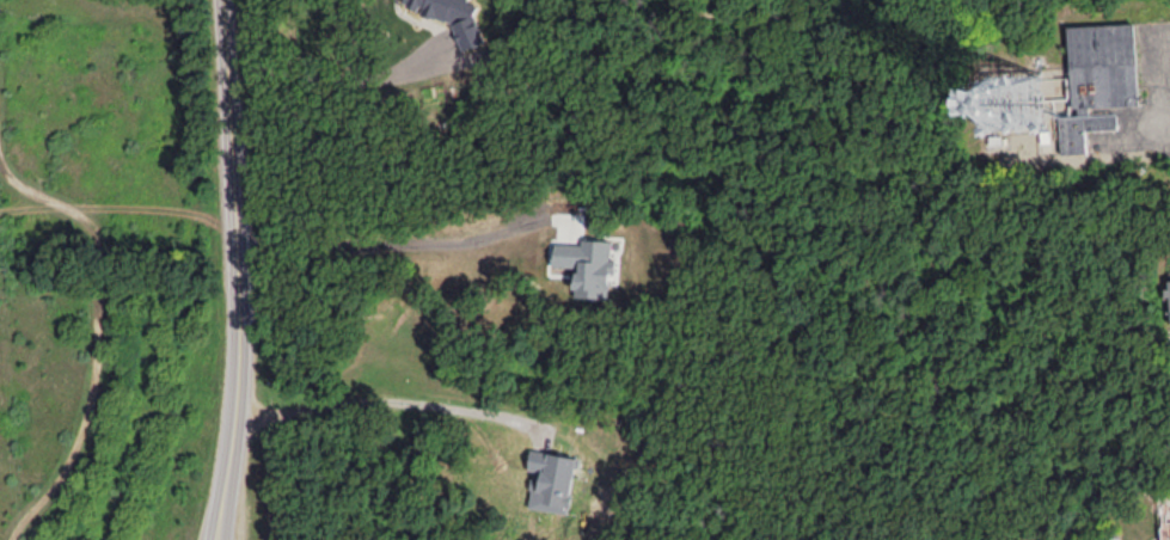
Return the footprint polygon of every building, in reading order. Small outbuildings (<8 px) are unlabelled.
[(409,2),(408,5),(433,18),(434,16),(436,18),(437,16),(446,20),(448,18),(453,22),(464,49),(486,41),(476,13),(478,5),(468,0),(404,0),(409,2)] [(1072,27),(1137,23),(1141,103),(1117,104),(1076,106),(1072,27)] [(1062,116),(1117,113),(1119,127),(1110,127),(1086,129),(1089,152),(1065,153),(1062,116)] [(611,239),(607,296),(575,296),(576,266),(553,265),(555,240),(581,243),(582,238),(611,239)] [(531,448),(527,468),(535,471),(529,507),(568,513),(577,456),(531,448)]
